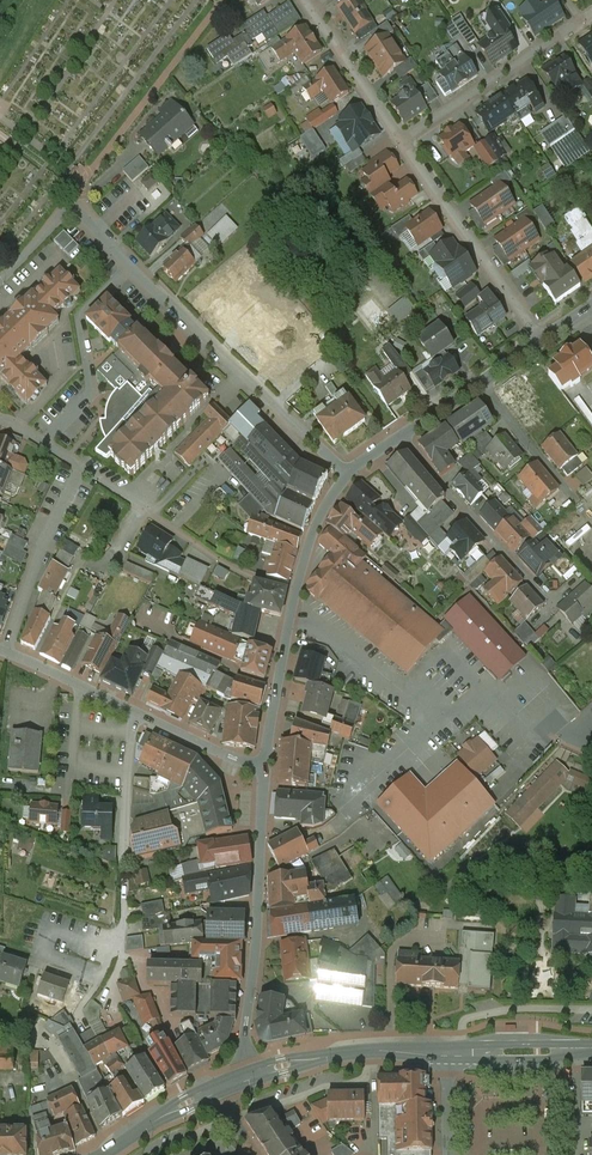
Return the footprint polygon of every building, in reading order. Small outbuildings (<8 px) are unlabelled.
[(351,0),(339,9),(356,34),(372,23),(366,13),(367,10),(364,6),(361,6),(357,0),(352,0),(351,0)] [(537,1),(519,12),(524,19),(523,19),(536,37),(564,18),(558,10),(551,0),(541,7),(537,1)] [(562,0),(550,0),(551,0),(558,10),(565,6),(562,0)] [(264,12),(240,28),(244,35),(243,36),(244,37),(234,43),(228,35),(207,49),(217,64),(228,56),(234,67),(252,55),(248,49),(253,46),(250,42),(265,32),(270,40),(300,20),(289,3),(267,17),(264,12)] [(490,12),(478,20),(489,36),(487,37),(489,41),(495,37),(487,26),(489,18),(492,16),(490,12)] [(492,16),(489,18),(487,26),(495,37),(489,41),(480,47),(493,66),(516,50),(506,35),(508,33),(509,29),(497,12),(492,16)] [(460,16),(453,21),(456,26),(463,21),(460,16)] [(477,40),(464,21),(463,21),(456,26),(455,27),(468,46),(477,40)] [(388,23),(370,35),(376,44),(388,36),(394,32),(388,23)] [(322,52),(305,27),(287,40),(295,53),(303,64),(322,52)] [(376,44),(367,50),(375,63),(397,50),(388,36),(376,44)] [(278,38),(267,46),(270,51),(282,43),(278,38)] [(580,46),(591,63),(591,38),(580,46)] [(270,51),(259,58),(268,71),(295,53),(287,40),(282,43),(270,51)] [(457,46),(448,53),(455,64),(465,58),(457,46)] [(397,50),(375,63),(385,77),(394,71),(406,63),(405,63),(397,50)] [(455,64),(439,75),(452,93),(478,76),(465,58),(455,64)] [(564,58),(552,67),(551,65),(543,71),(544,72),(555,89),(556,89),(563,99),(581,88),(573,77),(575,75),(564,58)] [(406,63),(394,71),(400,80),(418,68),(411,59),(405,63),(406,63)] [(333,69),(316,80),(324,91),(332,104),(349,93),(333,69)] [(307,77),(295,85),(299,91),(303,89),(311,83),(307,77)] [(411,79),(399,87),(405,96),(414,90),(417,88),(411,79)] [(311,83),(303,89),(311,101),(324,91),(316,80),(311,83)] [(590,80),(582,85),(591,100),(591,83),(590,80)] [(527,81),(503,97),(516,115),(517,116),(518,115),(518,114),(526,108),(531,105),(539,100),(527,81)] [(295,85),(289,89),(293,94),(299,91),(295,85)] [(405,96),(392,105),(406,125),(427,110),(414,90),(405,96)] [(503,97),(477,115),(489,133),(507,121),(516,115),(503,97)] [(539,100),(531,105),(536,113),(544,108),(539,100)] [(171,101),(159,111),(163,116),(142,136),(159,155),(168,147),(170,150),(172,148),(170,146),(193,125),(171,101)] [(269,118),(278,113),(272,102),(263,107),(269,118)] [(319,110),(306,118),(313,129),(335,114),(331,107),(327,110),(327,109),(324,111),(321,114),(319,110)] [(362,108),(341,122),(359,150),(381,136),(362,108)] [(526,108),(518,114),(518,115),(517,116),(516,115),(520,122),(520,123),(531,116),(526,108)] [(516,115),(507,121),(511,128),(520,122),(516,115)] [(566,117),(540,134),(549,148),(550,147),(566,169),(590,153),(575,131),(566,117)] [(460,127),(452,132),(451,130),(445,134),(446,135),(440,139),(445,147),(443,149),(450,158),(452,157),(453,158),(462,152),(463,153),(473,146),(460,127)] [(326,150),(313,130),(300,138),(313,158),(326,150)] [(506,156),(492,137),(485,142),(498,162),(506,156)] [(498,162),(485,142),(475,149),(488,168),(498,162)] [(387,151),(368,164),(371,168),(364,173),(373,186),(367,190),(386,177),(399,169),(398,168),(390,156),(389,155),(387,152),(387,151)] [(549,166),(541,171),(547,179),(554,174),(549,166)] [(138,178),(130,169),(125,174),(132,182),(138,178)] [(512,182),(506,172),(491,182),(495,188),(500,185),(503,188),(512,182)] [(151,175),(142,184),(149,192),(158,184),(151,175)] [(386,177),(367,190),(372,196),(388,186),(390,184),(386,177)] [(407,181),(392,191),(384,198),(393,212),(401,206),(405,207),(408,204),(409,201),(417,195),(416,194),(408,182),(407,181)] [(495,188),(471,205),(485,226),(515,205),(503,188),(500,185),(495,188)] [(388,186),(372,196),(376,203),(384,198),(392,191),(388,186)] [(555,225),(543,207),(534,213),(537,217),(548,234),(554,230),(555,225)] [(530,208),(515,218),(519,224),(525,220),(527,224),(537,217),(534,213),(530,208)] [(572,264),(585,283),(591,279),(591,230),(578,209),(568,216),(584,240),(581,242),(588,253),(572,264)] [(173,210),(166,216),(166,215),(154,227),(166,241),(175,232),(181,238),(192,229),(189,226),(184,230),(181,227),(185,223),(173,210)] [(414,223),(406,229),(408,232),(412,238),(415,236),(421,244),(441,230),(429,212),(414,223)] [(409,217),(391,229),(399,239),(408,232),(406,229),(414,223),(409,217)] [(235,230),(225,219),(209,235),(219,246),(235,230)] [(519,224),(495,241),(510,261),(539,241),(527,224),(525,220),(519,224)] [(201,258),(190,247),(204,235),(196,225),(192,229),(181,238),(181,239),(187,245),(183,250),(195,264),(201,258)] [(153,227),(137,242),(151,256),(167,241),(166,241),(154,227),(153,227)] [(79,247),(64,231),(54,241),(69,257),(79,247)] [(458,249),(452,241),(439,251),(431,257),(437,265),(435,266),(434,269),(441,278),(444,279),(446,278),(453,288),(476,272),(459,249),(458,249)] [(434,244),(418,255),(424,263),(431,257),(439,251),(434,244)] [(182,249),(163,268),(176,283),(196,264),(195,264),(183,250),(182,249)] [(552,253),(532,267),(545,285),(564,271),(552,253)] [(545,285),(543,286),(556,304),(580,286),(567,268),(564,271),(545,285)] [(60,271),(34,297),(54,317),(64,307),(65,308),(68,308),(71,305),(71,303),(70,302),(80,291),(60,271)] [(481,297),(471,285),(456,297),(466,309),(479,299),(481,297)] [(290,298),(281,287),(275,293),(278,296),(281,295),(286,301),(290,298)] [(506,316),(488,291),(481,297),(479,299),(484,307),(485,307),(496,323),(506,316)] [(0,328),(0,380),(1,379),(27,406),(47,386),(22,360),(22,359),(30,350),(31,351),(33,350),(32,349),(46,335),(47,335),(48,334),(48,333),(59,322),(54,317),(34,297),(33,296),(27,302),(26,302),(26,303),(11,318),(10,317),(10,318),(6,322),(5,323),(0,328)] [(406,298),(388,312),(397,325),(416,310),(406,298)] [(130,322),(108,299),(87,320),(110,342),(122,330),(130,322)] [(389,320),(372,299),(359,309),(377,330),(389,320)] [(484,307),(466,320),(477,337),(496,324),(496,323),(485,307),(484,307)] [(440,325),(418,340),(432,360),(435,365),(448,357),(444,352),(454,345),(440,325)] [(164,354),(160,349),(159,350),(140,332),(140,331),(139,330),(139,331),(139,332),(131,339),(122,330),(111,341),(120,350),(113,357),(132,377),(126,383),(128,385),(139,397),(137,399),(145,408),(149,404),(154,408),(139,423),(109,454),(111,455),(114,458),(113,459),(113,460),(114,462),(115,464),(116,465),(118,467),(119,469),(121,470),(123,471),(124,472),(126,472),(126,473),(127,472),(132,476),(209,398),(198,388),(197,389),(193,386),(194,385),(193,384),(174,365),(175,365),(170,360),(173,357),(167,351),(164,354)] [(331,349),(325,343),(320,348),(325,354),(331,349)] [(411,373),(389,346),(382,351),(397,372),(403,379),(411,373)] [(562,358),(563,359),(556,365),(558,369),(549,376),(563,394),(564,393),(578,384),(580,382),(578,379),(591,370),(591,365),(580,348),(572,353),(571,352),(562,358)] [(132,377),(113,357),(113,356),(98,371),(120,393),(128,385),(126,383),(132,377)] [(425,372),(424,373),(435,388),(435,389),(436,388),(459,373),(459,372),(449,357),(448,356),(448,357),(435,365),(425,372)] [(397,372),(384,381),(376,369),(366,376),(374,388),(376,391),(375,392),(378,396),(379,396),(387,407),(411,390),(403,379),(397,372)] [(435,388),(424,373),(425,372),(423,370),(414,375),(427,393),(435,388)] [(534,392),(522,375),(497,392),(509,409),(510,409),(520,423),(536,412),(530,403),(528,405),(524,399),(534,392)] [(331,383),(325,387),(333,399),(339,395),(331,383)] [(120,393),(118,395),(115,399),(113,402),(112,405),(111,408),(110,410),(109,414),(109,421),(100,421),(101,426),(101,428),(102,431),(103,434),(106,441),(96,452),(107,459),(111,455),(109,454),(139,423),(135,419),(145,408),(137,399),(139,397),(128,385),(120,393)] [(344,393),(334,401),(339,407),(328,415),(323,409),(314,415),(319,422),(318,422),(334,445),(346,436),(347,437),(358,428),(365,422),(349,399),(348,400),(344,393)] [(579,397),(572,402),(591,430),(591,416),(579,397)] [(480,403),(448,426),(462,445),(470,439),(472,443),(484,434),(476,423),(487,414),(480,403)] [(209,419),(182,447),(181,447),(175,453),(190,467),(230,425),(232,423),(214,405),(205,414),(209,419)] [(232,423),(230,425),(240,434),(256,418),(260,414),(250,405),(232,423)] [(546,409),(531,419),(537,428),(552,418),(546,409)] [(256,418),(240,434),(243,438),(249,444),(266,428),(256,418)] [(446,427),(420,446),(441,476),(455,467),(448,457),(445,460),(443,457),(458,446),(446,427)] [(296,460),(266,428),(249,444),(284,481),(279,487),(315,504),(328,477),(301,464),(303,462),(299,457),(296,460)] [(22,439),(7,433),(5,440),(20,446),(22,439)] [(484,434),(472,443),(478,449),(491,438),(486,433),(484,434)] [(578,457),(560,434),(542,447),(560,471),(562,469),(568,476),(582,465),(576,458),(578,457)] [(495,444),(488,450),(489,450),(499,462),(498,463),(499,464),(500,464),(505,470),(502,472),(503,473),(522,457),(505,436),(495,444)] [(284,481),(249,444),(243,438),(235,446),(272,484),(266,489),(230,450),(219,461),(252,497),(264,511),(264,510),(267,515),(304,532),(315,504),(279,487),(284,481)] [(491,438),(478,449),(483,455),(489,450),(488,450),(495,444),(491,438)] [(0,439),(0,466),(7,469),(12,456),(16,457),(20,446),(5,440),(0,439)] [(470,454),(459,463),(467,475),(472,471),(480,465),(470,454)] [(445,500),(407,455),(390,467),(422,505),(429,513),(441,501),(442,502),(445,500)] [(538,464),(519,479),(533,497),(529,501),(536,509),(559,489),(538,464)] [(0,466),(0,502),(2,503),(5,495),(4,495),(8,484),(20,488),(25,476),(7,469),(0,466)] [(467,475),(452,486),(471,506),(482,495),(475,487),(481,481),(472,471),(467,475)] [(392,514),(384,507),(380,510),(375,506),(375,505),(380,500),(362,484),(347,501),(364,516),(363,517),(383,535),(389,539),(390,538),(388,536),(392,531),(399,530),(398,524),(399,523),(402,526),(403,525),(391,515),(392,514)] [(505,493),(499,499),(505,505),(511,499),(505,493)] [(252,497),(240,508),(253,522),(252,523),(256,525),(258,518),(268,522),(270,518),(261,515),(264,511),(252,497)] [(429,513),(417,525),(429,538),(433,543),(441,536),(436,531),(454,514),(442,502),(441,501),(429,513)] [(511,518),(495,502),(480,516),(496,533),(511,518)] [(422,505),(410,517),(411,517),(417,525),(429,513),(422,505)] [(342,506),(327,525),(345,539),(351,532),(370,549),(378,540),(359,522),(342,506)] [(383,535),(364,517),(359,522),(378,540),(383,535)] [(417,525),(411,517),(403,524),(408,530),(407,531),(416,541),(424,534),(429,539),(429,538),(417,525)] [(268,522),(258,518),(256,525),(252,523),(249,534),(252,536),(267,542),(276,545),(298,552),(302,536),(271,523),(271,524),(268,523),(268,522)] [(520,528),(511,518),(496,533),(514,553),(530,538),(520,528)] [(542,533),(529,519),(522,525),(522,526),(520,528),(530,538),(532,536),(535,539),(536,539),(542,533)] [(471,529),(465,523),(449,538),(455,545),(453,548),(454,549),(456,548),(466,559),(477,549),(484,543),(477,535),(475,536),(470,530),(471,529)] [(332,556),(329,559),(328,559),(329,559),(319,570),(318,571),(320,572),(308,586),(307,586),(307,587),(309,589),(308,591),(307,590),(306,591),(317,601),(319,599),(346,567),(353,574),(362,564),(367,558),(345,540),(345,539),(327,525),(331,529),(318,544),(332,556)] [(172,542),(151,529),(139,548),(141,549),(142,552),(147,556),(150,555),(151,554),(160,560),(168,547),(172,542)] [(542,533),(536,539),(544,548),(548,545),(551,542),(542,533)] [(28,544),(12,536),(8,544),(19,550),(24,552),(28,544)] [(536,539),(535,539),(533,541),(534,542),(519,557),(537,577),(551,564),(554,567),(558,563),(562,560),(559,557),(548,545),(544,548),(536,539)] [(79,549),(67,542),(61,550),(73,557),(74,557),(79,549)] [(276,545),(267,542),(263,553),(273,556),(276,545)] [(19,550),(8,544),(3,554),(3,556),(9,559),(12,552),(16,554),(19,550)] [(298,552),(276,545),(273,556),(267,577),(268,577),(267,577),(289,583),(298,552)] [(181,555),(168,547),(160,560),(155,566),(169,573),(177,560),(181,555)] [(477,549),(466,559),(463,561),(455,568),(464,578),(486,558),(477,549)] [(24,552),(19,550),(16,554),(12,552),(9,559),(3,556),(2,556),(22,566),(28,554),(24,552)] [(73,557),(61,550),(53,564),(66,570),(73,557)] [(131,555),(128,561),(141,567),(143,560),(131,555)] [(574,568),(564,557),(562,560),(558,563),(568,573),(574,568)] [(486,558),(464,578),(471,586),(485,573),(484,573),(492,565),(486,558)] [(523,582),(501,558),(492,565),(484,573),(485,573),(494,584),(485,592),(497,606),(507,597),(523,582)] [(177,560),(169,573),(179,577),(185,564),(177,560)] [(209,570),(187,560),(185,564),(179,577),(200,587),(209,570)] [(155,576),(127,563),(123,572),(152,584),(155,576)] [(66,570),(53,564),(39,591),(44,594),(54,599),(54,598),(68,573),(68,572),(66,570)] [(346,567),(319,599),(324,603),(323,603),(324,604),(326,605),(326,606),(327,606),(337,615),(338,616),(350,626),(350,627),(351,626),(358,633),(359,634),(359,633),(368,641),(367,641),(368,642),(368,641),(379,651),(380,651),(409,676),(444,634),(362,564),(353,574),(346,567)] [(398,576),(387,566),(382,571),(394,580),(398,576)] [(229,573),(218,567),(214,576),(224,582),(229,573)] [(561,606),(560,610),(567,617),(577,609),(586,620),(591,615),(591,590),(586,583),(561,606)] [(287,591),(255,584),(251,599),(248,598),(246,607),(249,608),(249,609),(261,612),(281,617),(287,591)] [(216,595),(200,587),(196,599),(211,606),(216,595)] [(527,587),(510,602),(528,621),(544,606),(527,587)] [(44,594),(35,613),(21,645),(35,651),(45,631),(51,619),(47,618),(55,599),(54,599),(44,594)] [(239,606),(216,595),(211,606),(236,618),(239,606)] [(0,597),(0,634),(1,634),(12,601),(0,597)] [(525,657),(471,598),(445,621),(499,681),(525,657)] [(246,607),(239,606),(236,618),(235,626),(232,625),(231,629),(234,629),(232,636),(254,641),(261,612),(249,609),(249,608),(246,607)] [(85,617),(69,610),(60,629),(71,635),(76,625),(80,627),(85,617)] [(121,611),(109,634),(107,633),(105,636),(104,639),(118,646),(134,615),(132,614),(131,616),(121,611)] [(96,620),(86,615),(85,617),(80,627),(81,628),(90,632),(96,620)] [(213,620),(204,616),(199,626),(209,630),(210,629),(213,620)] [(535,634),(525,623),(513,633),(524,645),(525,644),(535,634)] [(210,629),(209,630),(199,626),(192,642),(243,665),(248,646),(210,629)] [(60,629),(55,627),(40,655),(60,665),(74,636),(71,635),(60,629)] [(90,632),(81,628),(78,634),(88,638),(90,633),(90,632)] [(78,634),(72,645),(73,645),(62,666),(63,666),(64,664),(72,668),(71,670),(73,671),(89,639),(88,638),(78,634)] [(535,634),(525,644),(530,649),(540,640),(535,634)] [(104,639),(97,636),(83,665),(103,675),(107,666),(118,646),(104,639)] [(171,640),(163,637),(161,643),(168,646),(171,640)] [(148,658),(141,674),(142,674),(151,679),(156,669),(160,662),(168,646),(161,643),(157,641),(148,658)] [(221,665),(171,643),(165,657),(213,678),(214,679),(216,675),(221,665)] [(272,652),(249,645),(248,646),(243,665),(241,673),(265,680),(272,652)] [(129,649),(121,666),(112,661),(101,681),(132,697),(142,674),(141,674),(148,658),(129,649)] [(325,661),(302,655),(295,681),(309,685),(318,687),(321,675),(325,661)] [(177,671),(160,662),(156,669),(173,678),(177,671)] [(206,689),(181,675),(168,697),(154,690),(147,704),(161,710),(161,711),(182,721),(193,700),(199,703),(206,689)] [(214,679),(213,678),(208,690),(217,695),(225,680),(216,675),(214,679)] [(331,677),(321,675),(318,687),(328,690),(331,677)] [(266,687),(237,678),(235,685),(231,700),(260,708),(266,687)] [(225,680),(217,695),(224,699),(231,701),(231,700),(235,685),(225,680)] [(318,687),(309,685),(306,695),(309,696),(304,716),(324,721),(332,691),(328,690),(318,687)] [(221,712),(201,703),(190,725),(210,735),(221,712)] [(349,703),(342,722),(329,717),(325,727),(332,729),(330,733),(350,740),(355,726),(362,707),(349,703)] [(260,710),(227,706),(223,746),(255,749),(260,710)] [(331,735),(296,722),(290,744),(328,749),(331,735)] [(43,734),(12,732),(8,771),(39,774),(43,734)] [(197,760),(171,747),(168,752),(162,749),(165,744),(147,736),(142,747),(137,744),(135,759),(142,762),(141,764),(160,774),(159,777),(183,788),(197,760)] [(495,762),(478,741),(460,756),(477,777),(495,762)] [(290,744),(282,743),(279,781),(278,786),(308,788),(310,763),(323,766),(328,749),(290,744)] [(220,785),(197,760),(183,788),(198,804),(220,785)] [(525,796),(536,806),(556,786),(558,788),(565,780),(590,790),(591,785),(591,781),(571,772),(570,775),(557,763),(525,796)] [(409,773),(375,805),(429,862),(493,803),(456,764),(426,792),(409,773)] [(151,780),(134,779),(133,792),(150,797),(151,780)] [(198,805),(135,824),(136,825),(138,824),(140,829),(135,831),(132,835),(134,842),(131,847),(135,861),(185,849),(191,840),(206,837),(206,838),(233,831),(222,789),(221,786),(220,785),(198,804),(198,805)] [(183,788),(156,797),(158,804),(148,807),(148,805),(132,806),(131,820),(135,824),(198,805),(198,804),(183,788)] [(312,795),(277,793),(275,819),(278,819),(302,821),(303,821),(302,829),(306,829),(314,830),(322,827),(327,824),(336,817),(333,813),(323,812),(325,796),(313,795),(312,795)] [(112,810),(98,809),(98,797),(85,797),(84,829),(104,830),(103,840),(110,841),(110,842),(111,842),(112,810)] [(533,807),(523,798),(506,815),(516,824),(533,807)] [(355,801),(351,805),(356,813),(360,809),(355,801)] [(59,808),(49,807),(49,806),(41,805),(41,806),(31,805),(30,825),(57,827),(57,826),(61,827),(62,815),(58,815),(59,808)] [(336,817),(327,824),(322,827),(314,830),(306,829),(308,833),(312,831),(315,839),(320,848),(339,838),(360,820),(356,813),(351,805),(336,817)] [(72,813),(62,812),(62,815),(61,827),(60,834),(70,835),(72,813)] [(298,831),(268,846),(280,869),(320,848),(315,839),(304,845),(301,838),(298,831)] [(32,851),(36,839),(19,835),(16,847),(32,851)] [(248,838),(212,843),(213,844),(199,846),(202,862),(199,863),(199,862),(191,864),(192,871),(193,875),(217,869),(248,865),(251,864),(251,854),(248,838)] [(394,846),(404,860),(412,854),(402,840),(394,846)] [(117,848),(105,848),(104,848),(103,849),(103,850),(102,861),(116,867),(117,848)] [(389,849),(349,875),(353,879),(388,857),(389,858),(394,856),(389,849)] [(306,873),(289,876),(289,880),(284,881),(284,879),(270,881),(271,911),(294,908),(294,907),(310,904),(310,908),(326,905),(331,902),(341,895),(337,890),(353,880),(353,879),(349,875),(334,851),(311,863),(316,871),(314,872),(317,887),(308,888),(306,873)] [(183,866),(170,870),(172,881),(186,878),(183,866)] [(251,867),(208,875),(184,880),(184,883),(194,882),(196,893),(210,890),(213,905),(214,904),(250,896),(251,867)] [(388,893),(381,883),(375,887),(383,897),(388,893)] [(557,899),(553,953),(591,955),(591,892),(590,892),(589,907),(574,906),(575,900),(557,899)] [(308,907),(271,912),(272,939),(273,939),(356,927),(352,900),(326,905),(310,908),(308,908),(308,907)] [(163,902),(141,906),(144,920),(165,916),(163,902)] [(230,915),(208,914),(208,923),(207,944),(242,944),(244,944),(244,922),(240,922),(240,915),(230,915)] [(144,920),(142,921),(143,933),(159,931),(159,928),(172,927),(170,915),(165,916),(144,920)] [(172,927),(159,928),(159,931),(161,947),(171,946),(194,944),(207,944),(208,923),(172,927)] [(494,934),(462,931),(459,963),(457,985),(489,988),(494,934)] [(144,936),(127,937),(128,950),(145,950),(144,936)] [(368,936),(347,955),(353,959),(373,966),(374,954),(380,949),(368,936)] [(333,945),(322,941),(320,947),(324,949),(324,948),(341,954),(342,951),(333,945)] [(306,942),(281,945),(285,982),(309,979),(310,982),(306,942)] [(207,944),(194,944),(194,947),(171,950),(171,964),(152,967),(149,966),(148,985),(172,986),(215,987),(215,983),(237,984),(241,984),(242,944),(207,944)] [(524,947),(524,948),(527,952),(528,951),(527,951),(532,947),(528,944),(524,947)] [(161,947),(152,948),(152,967),(171,964),(171,950),(171,946),(161,947)] [(341,954),(324,948),(324,949),(320,966),(335,971),(341,954)] [(422,954),(399,953),(397,986),(457,990),(457,985),(459,963),(421,961),(422,954)] [(3,959),(0,968),(0,982),(6,984),(7,981),(21,986),(20,988),(27,966),(3,959)] [(366,979),(320,972),(316,1001),(362,1007),(366,979)] [(70,986),(45,977),(39,995),(51,1000),(50,1003),(52,1004),(53,999),(64,1003),(70,986)] [(135,978),(119,984),(125,1002),(134,999),(141,996),(135,978)] [(375,980),(366,979),(362,1007),(374,1009),(375,1009),(375,1008),(375,1000),(375,999),(375,991),(375,990),(375,989),(375,981),(376,981),(375,980)] [(237,984),(215,983),(215,987),(172,986),(171,1017),(208,1018),(234,1021),(236,1021),(237,984)] [(160,1018),(151,995),(141,996),(134,999),(144,1023),(146,1024),(152,1022),(159,1019),(160,1018)] [(285,1000),(260,999),(258,1011),(256,1025),(257,1025),(259,1038),(261,1039),(263,1038),(267,1041),(266,1043),(269,1044),(306,1036),(303,1022),(302,1017),(292,1003),(285,1000)] [(101,1008),(92,1001),(83,1012),(90,1025),(100,1020),(101,1008)] [(64,1011),(50,1022),(51,1022),(50,1022),(58,1026),(69,1018),(64,1011)] [(69,1018),(58,1026),(64,1029),(71,1025),(71,1026),(74,1024),(70,1017),(69,1018)] [(152,1022),(158,1037),(159,1037),(166,1035),(159,1019),(152,1022)] [(310,1021),(303,1022),(306,1036),(313,1034),(310,1021)] [(58,1026),(50,1022),(51,1022),(50,1022),(46,1030),(59,1040),(74,1031),(71,1026),(71,1025),(64,1029),(58,1026)] [(204,1052),(190,1022),(180,1027),(180,1028),(186,1041),(172,1048),(185,1073),(209,1061),(209,1060),(205,1052),(204,1052)] [(217,1025),(198,1034),(209,1056),(223,1048),(228,1041),(233,1027),(217,1025)] [(85,1050),(74,1031),(59,1040),(82,1080),(83,1081),(98,1072),(95,1068),(84,1050),(85,1050)] [(118,1035),(104,1043),(102,1040),(101,1040),(110,1059),(117,1055),(126,1051),(118,1035)] [(166,1035),(159,1037),(162,1046),(169,1042),(167,1039),(166,1035)] [(169,1042),(162,1046),(159,1037),(158,1037),(148,1043),(153,1051),(149,1053),(170,1086),(171,1086),(170,1084),(185,1075),(186,1076),(187,1076),(172,1048),(169,1042)] [(97,1038),(89,1043),(91,1046),(99,1041),(97,1038)] [(129,1079),(123,1083),(118,1075),(126,1069),(117,1055),(110,1059),(101,1040),(99,1041),(91,1046),(85,1050),(84,1050),(95,1068),(103,1063),(112,1076),(103,1082),(106,1087),(110,1085),(113,1089),(109,1092),(123,1116),(144,1103),(129,1079)] [(0,1046),(0,1070),(14,1070),(14,1046),(0,1046)] [(145,1058),(134,1065),(126,1051),(117,1055),(126,1069),(146,1101),(165,1089),(145,1058)] [(39,1053),(31,1052),(30,1065),(38,1065),(39,1053)] [(98,1072),(83,1081),(82,1080),(78,1082),(101,1130),(123,1116),(109,1092),(106,1087),(103,1082),(98,1072)] [(582,1073),(582,1103),(591,1103),(591,1073),(582,1073)] [(426,1076),(400,1076),(400,1078),(378,1078),(378,1107),(379,1107),(395,1107),(396,1153),(432,1152),(432,1131),(433,1131),(433,1124),(432,1124),(432,1118),(431,1105),(426,1105),(426,1089),(430,1089),(430,1080),(426,1080),(426,1076)] [(74,1091),(70,1090),(47,1101),(55,1118),(80,1106),(74,1091)] [(364,1094),(328,1095),(328,1100),(329,1121),(365,1121),(364,1094)] [(328,1100),(312,1107),(323,1125),(329,1121),(328,1100)] [(582,1103),(582,1115),(591,1115),(591,1103),(582,1103)] [(52,1132),(48,1119),(45,1117),(44,1117),(41,1106),(31,1109),(33,1120),(37,1136),(39,1154),(64,1154),(69,1153),(75,1151),(74,1148),(77,1146),(77,1147),(96,1137),(83,1108),(65,1116),(70,1129),(69,1129),(68,1126),(67,1125),(65,1126),(66,1127),(52,1132)] [(379,1107),(380,1140),(388,1140),(388,1154),(432,1154),(432,1152),(396,1153),(395,1107),(379,1107)] [(245,1121),(267,1154),(304,1154),(300,1149),(298,1150),(292,1140),(294,1138),(290,1133),(289,1132),(287,1133),(282,1124),(274,1112),(245,1121)] [(283,1123),(282,1124),(287,1133),(289,1132),(290,1133),(300,1125),(293,1113),(281,1119),(283,1123)] [(27,1132),(0,1133),(0,1154),(27,1154),(27,1132)] [(331,1152),(333,1154),(355,1154),(343,1145),(331,1152)]
